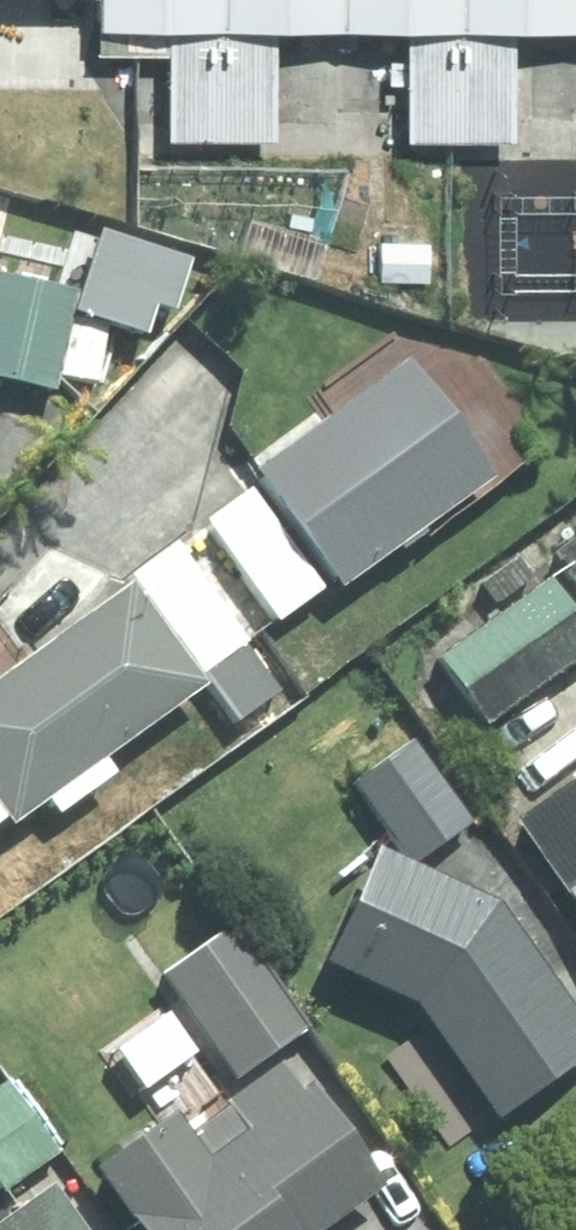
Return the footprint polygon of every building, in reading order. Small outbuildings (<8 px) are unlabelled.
[(77,33),(148,34),(146,140),(262,142),(264,30),(392,32),(391,140),(502,141),(503,37),(575,38),(575,0),(77,0),(77,33)] [(179,266),(91,238),(66,319),(136,340),(145,310),(163,315),(179,266)] [(0,284),(0,390),(45,399),(67,298),(0,284)] [(329,594),(480,488),(395,368),(244,474),(329,594)] [(244,492),(196,526),(269,629),(317,595),(244,492)] [(575,615),(575,531),(537,557),(547,572),(575,615)] [(172,545),(122,581),(193,682),(243,647),(172,545)] [(536,580),(525,587),(508,562),(471,587),(490,616),(424,660),(471,729),(575,658),(575,639),(536,580)] [(121,590),(0,675),(0,831),(195,695),(121,590)] [(273,697),(241,652),(195,684),(227,729),(273,697)] [(467,825),(403,739),(340,787),(403,872),(467,825)] [(499,828),(575,937),(575,774),(499,828)] [(475,909),(354,858),(306,971),(393,1008),(493,1132),(575,1065),(575,1035),(475,909)] [(226,933),(153,982),(225,1090),(298,1041),(226,933)] [(83,1174),(121,1229),(329,1229),(375,1199),(281,1062),(169,1139),(158,1123),(83,1174)] [(52,1160),(0,1087),(0,1197),(52,1160)] [(33,1192),(0,1217),(0,1229),(62,1229),(33,1192)]
